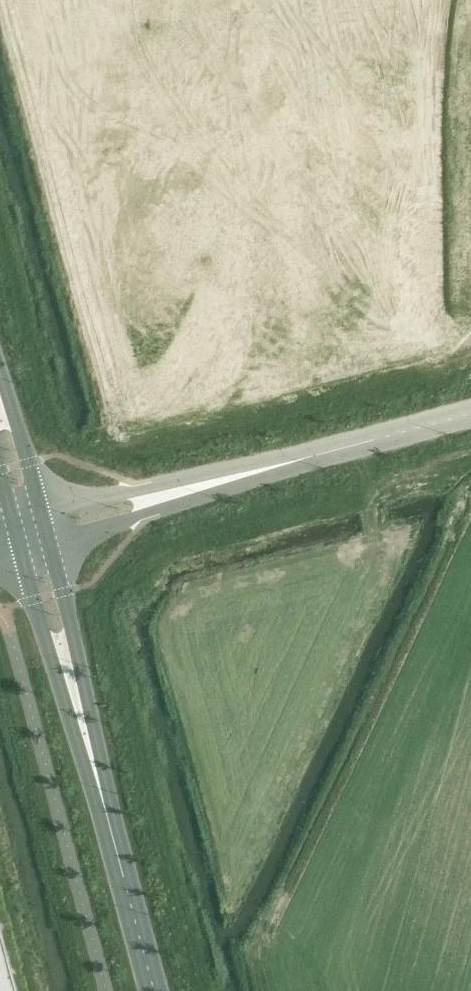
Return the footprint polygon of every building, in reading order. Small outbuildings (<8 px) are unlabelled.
[(0,926),(0,990),(17,990),(0,926)]
